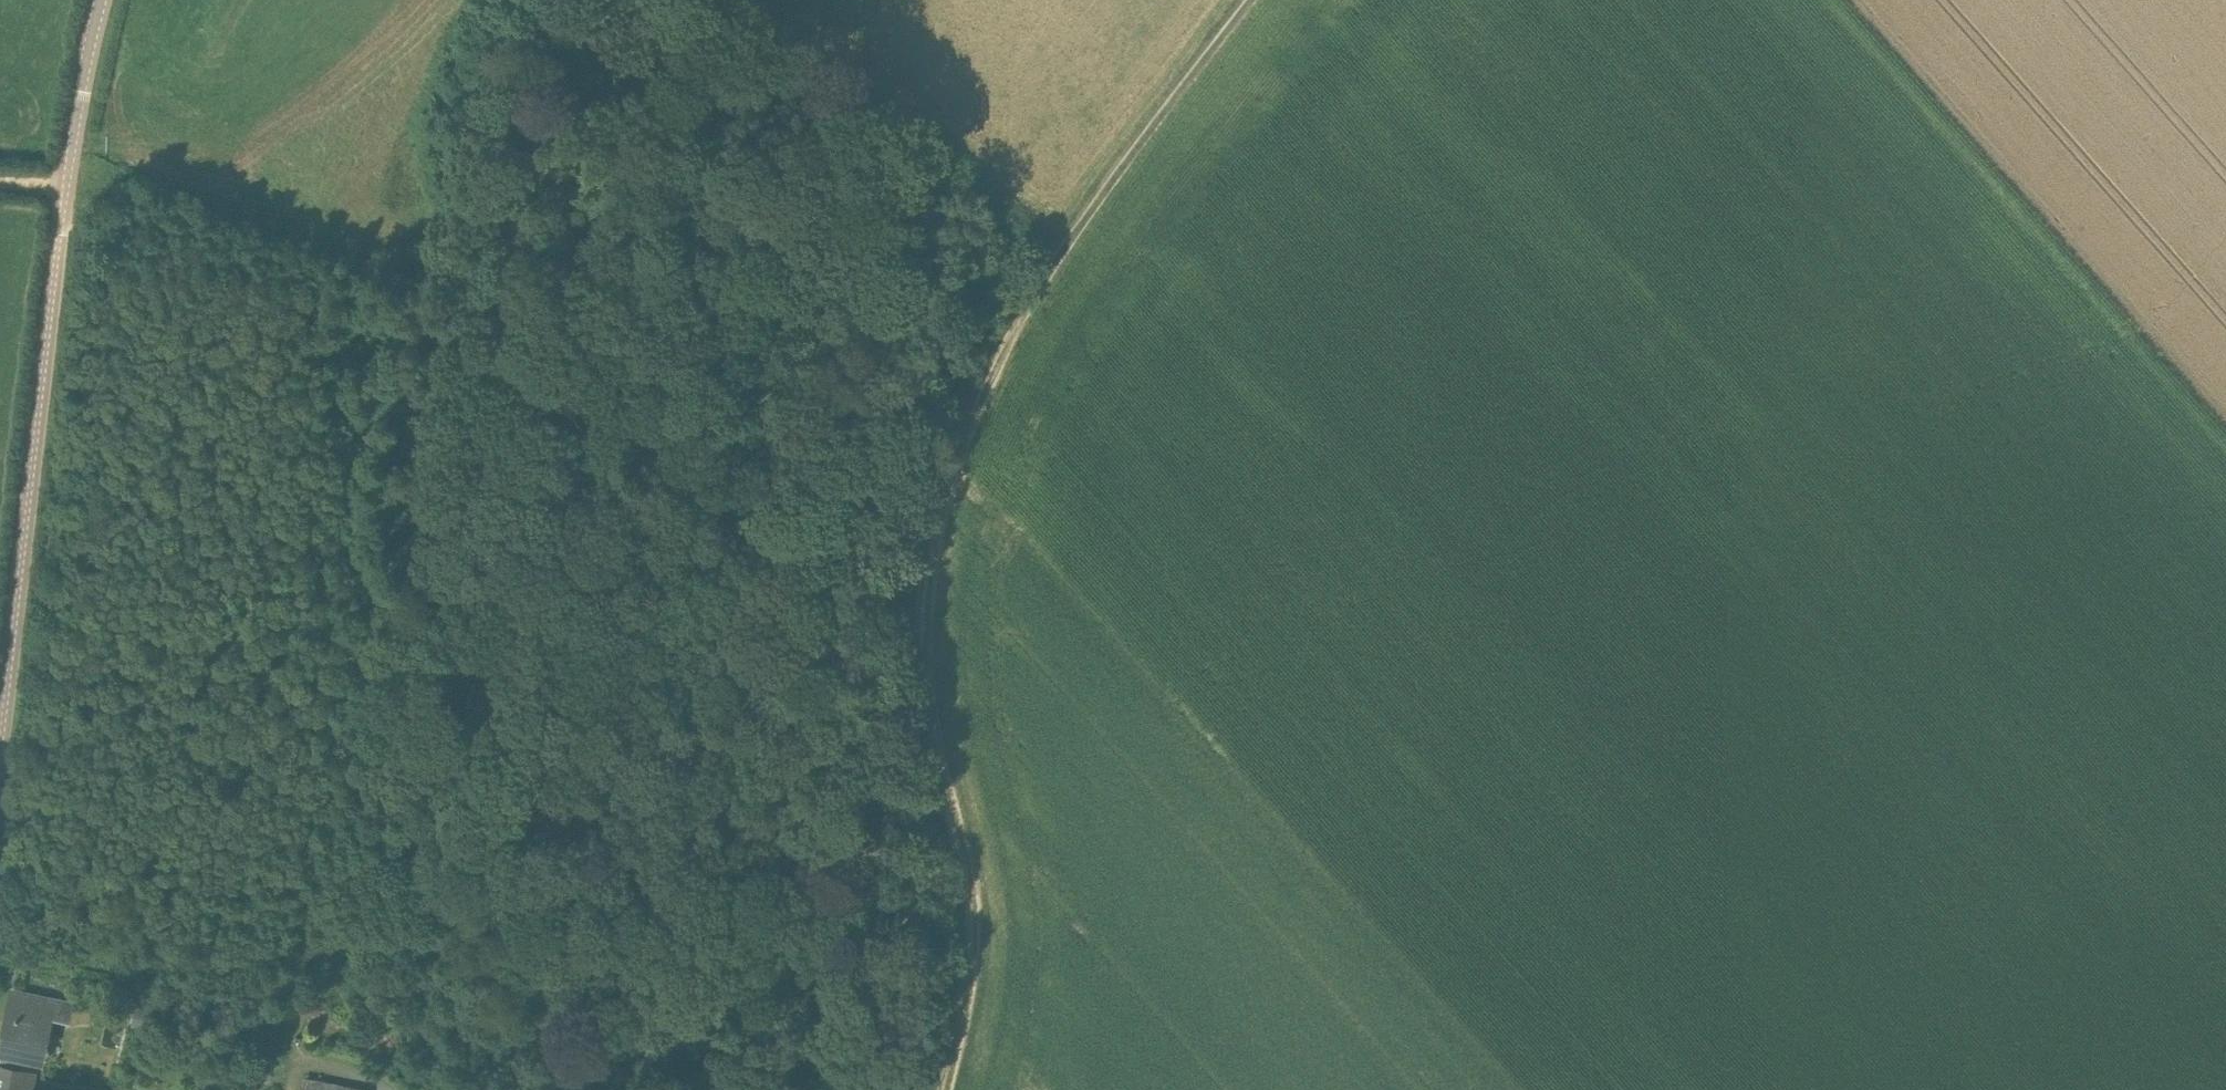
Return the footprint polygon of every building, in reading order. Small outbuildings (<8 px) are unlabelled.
[(74,1006),(13,993),(0,1053),(2,1053),(0,1061),(0,1089),(34,1089),(38,1074),(15,1069),(17,1061),(43,1066),(52,1020),(70,1024),(74,1006)] [(302,1089),(359,1089),(304,1079),(302,1089)]
